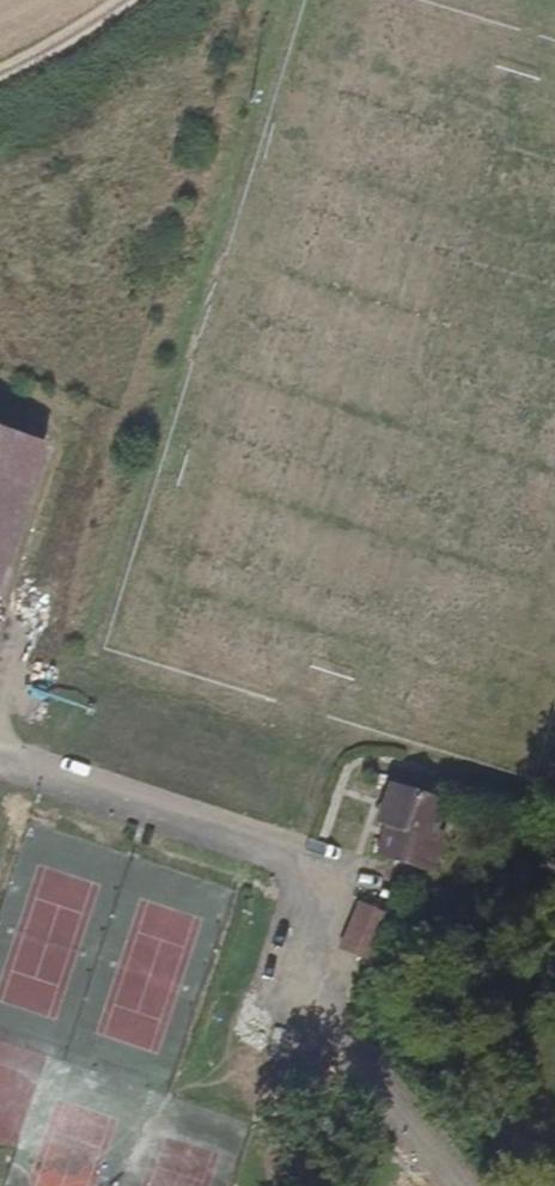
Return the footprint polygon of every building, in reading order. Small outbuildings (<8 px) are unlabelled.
[(25,444),(0,436),(0,530),(25,444)] [(368,852),(422,866),(431,833),(422,832),(434,793),(380,778),(369,815),(377,817),(368,852)] [(375,973),(399,921),(358,902),(333,954),(375,973)]
